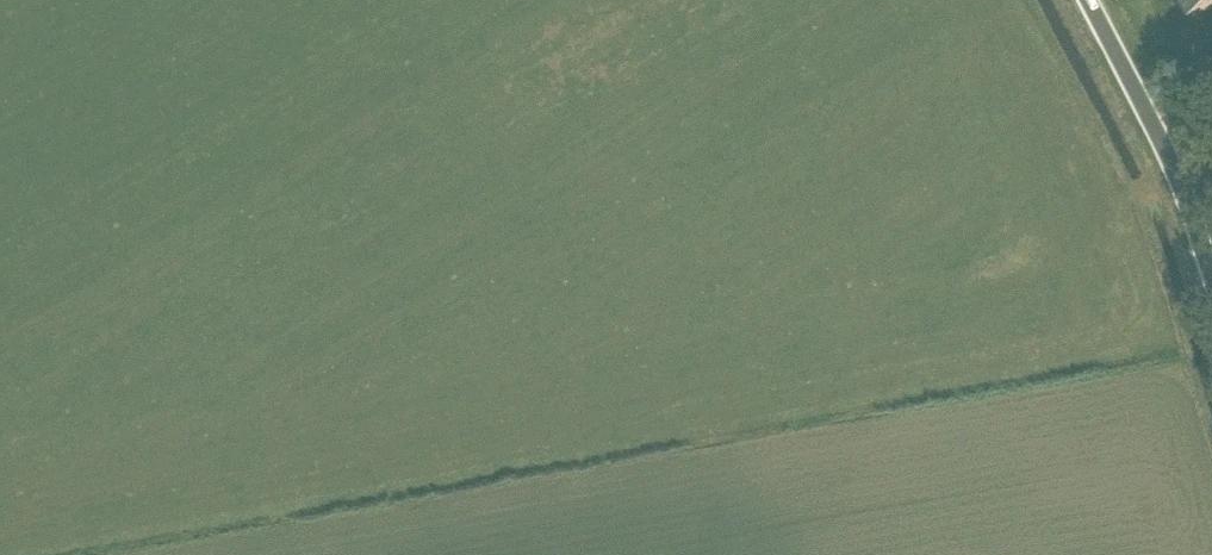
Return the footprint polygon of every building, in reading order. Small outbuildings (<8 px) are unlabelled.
[(1188,22),(1211,9),(1211,0),(1177,0),(1188,22)]
